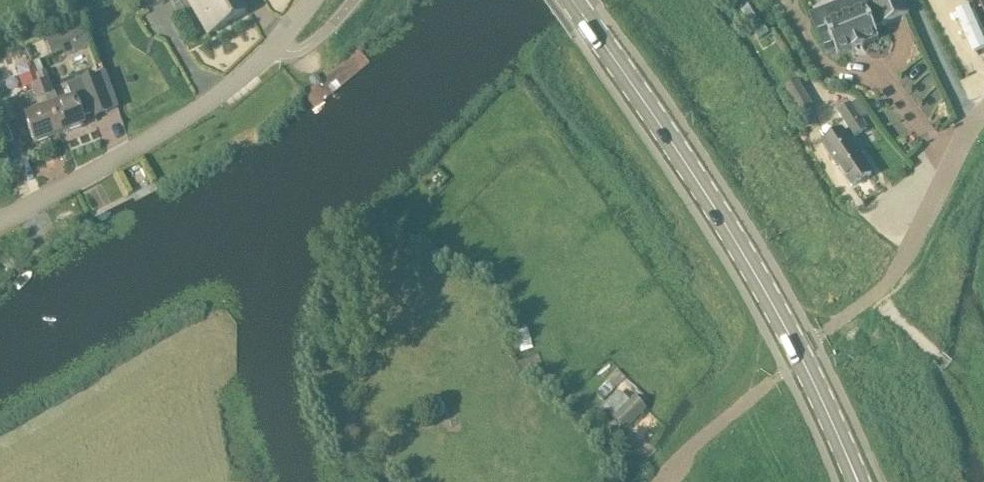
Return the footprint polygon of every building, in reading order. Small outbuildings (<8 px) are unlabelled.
[(207,38),(248,15),(240,0),(185,0),(207,38)] [(822,39),(828,55),(837,52),(839,55),(854,50),(854,51),(866,46),(865,45),(880,39),(876,28),(883,26),(884,27),(910,17),(904,0),(871,0),(874,8),(868,10),(868,9),(827,24),(831,35),(822,39)] [(957,11),(974,52),(974,53),(983,49),(983,36),(970,5),(957,11)] [(40,83),(39,83),(58,135),(83,126),(80,117),(92,112),(95,119),(107,115),(107,113),(117,109),(104,74),(93,78),(93,77),(67,86),(72,99),(58,104),(48,79),(48,80),(45,73),(38,76),(40,83)] [(785,89),(801,116),(815,108),(799,81),(785,89)] [(35,101),(39,111),(23,117),(33,144),(58,135),(39,83),(31,86),(36,100),(35,101)] [(838,112),(854,137),(869,127),(852,102),(838,112)] [(852,185),(871,173),(843,129),(824,141),(852,185)] [(632,395),(627,399),(618,390),(602,408),(623,430),(645,408),(632,395)]
